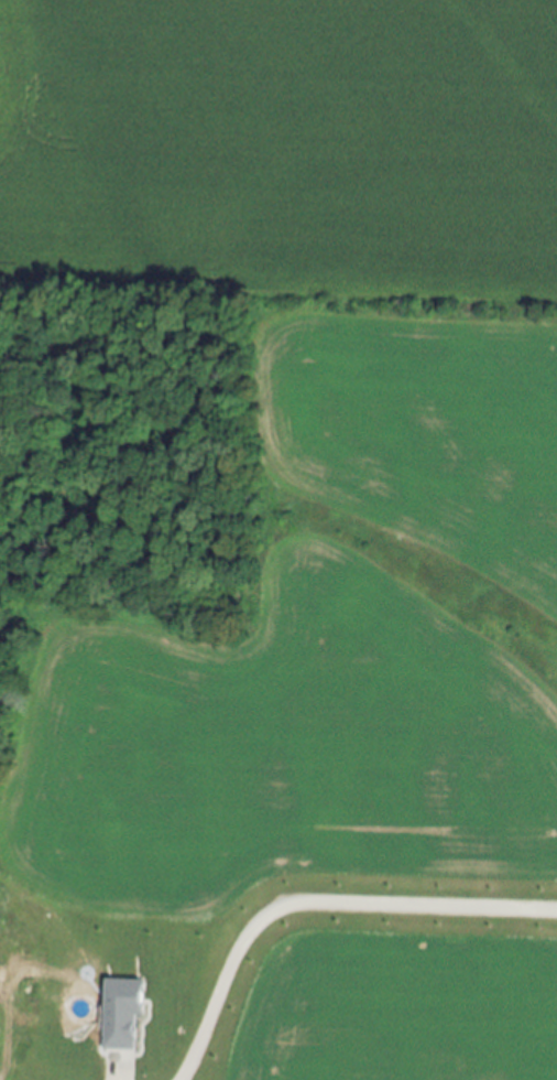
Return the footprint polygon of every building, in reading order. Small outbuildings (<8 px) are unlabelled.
[(141,1050),(109,1049),(111,979),(150,979),(149,1015),(143,1015),(141,1050)]
